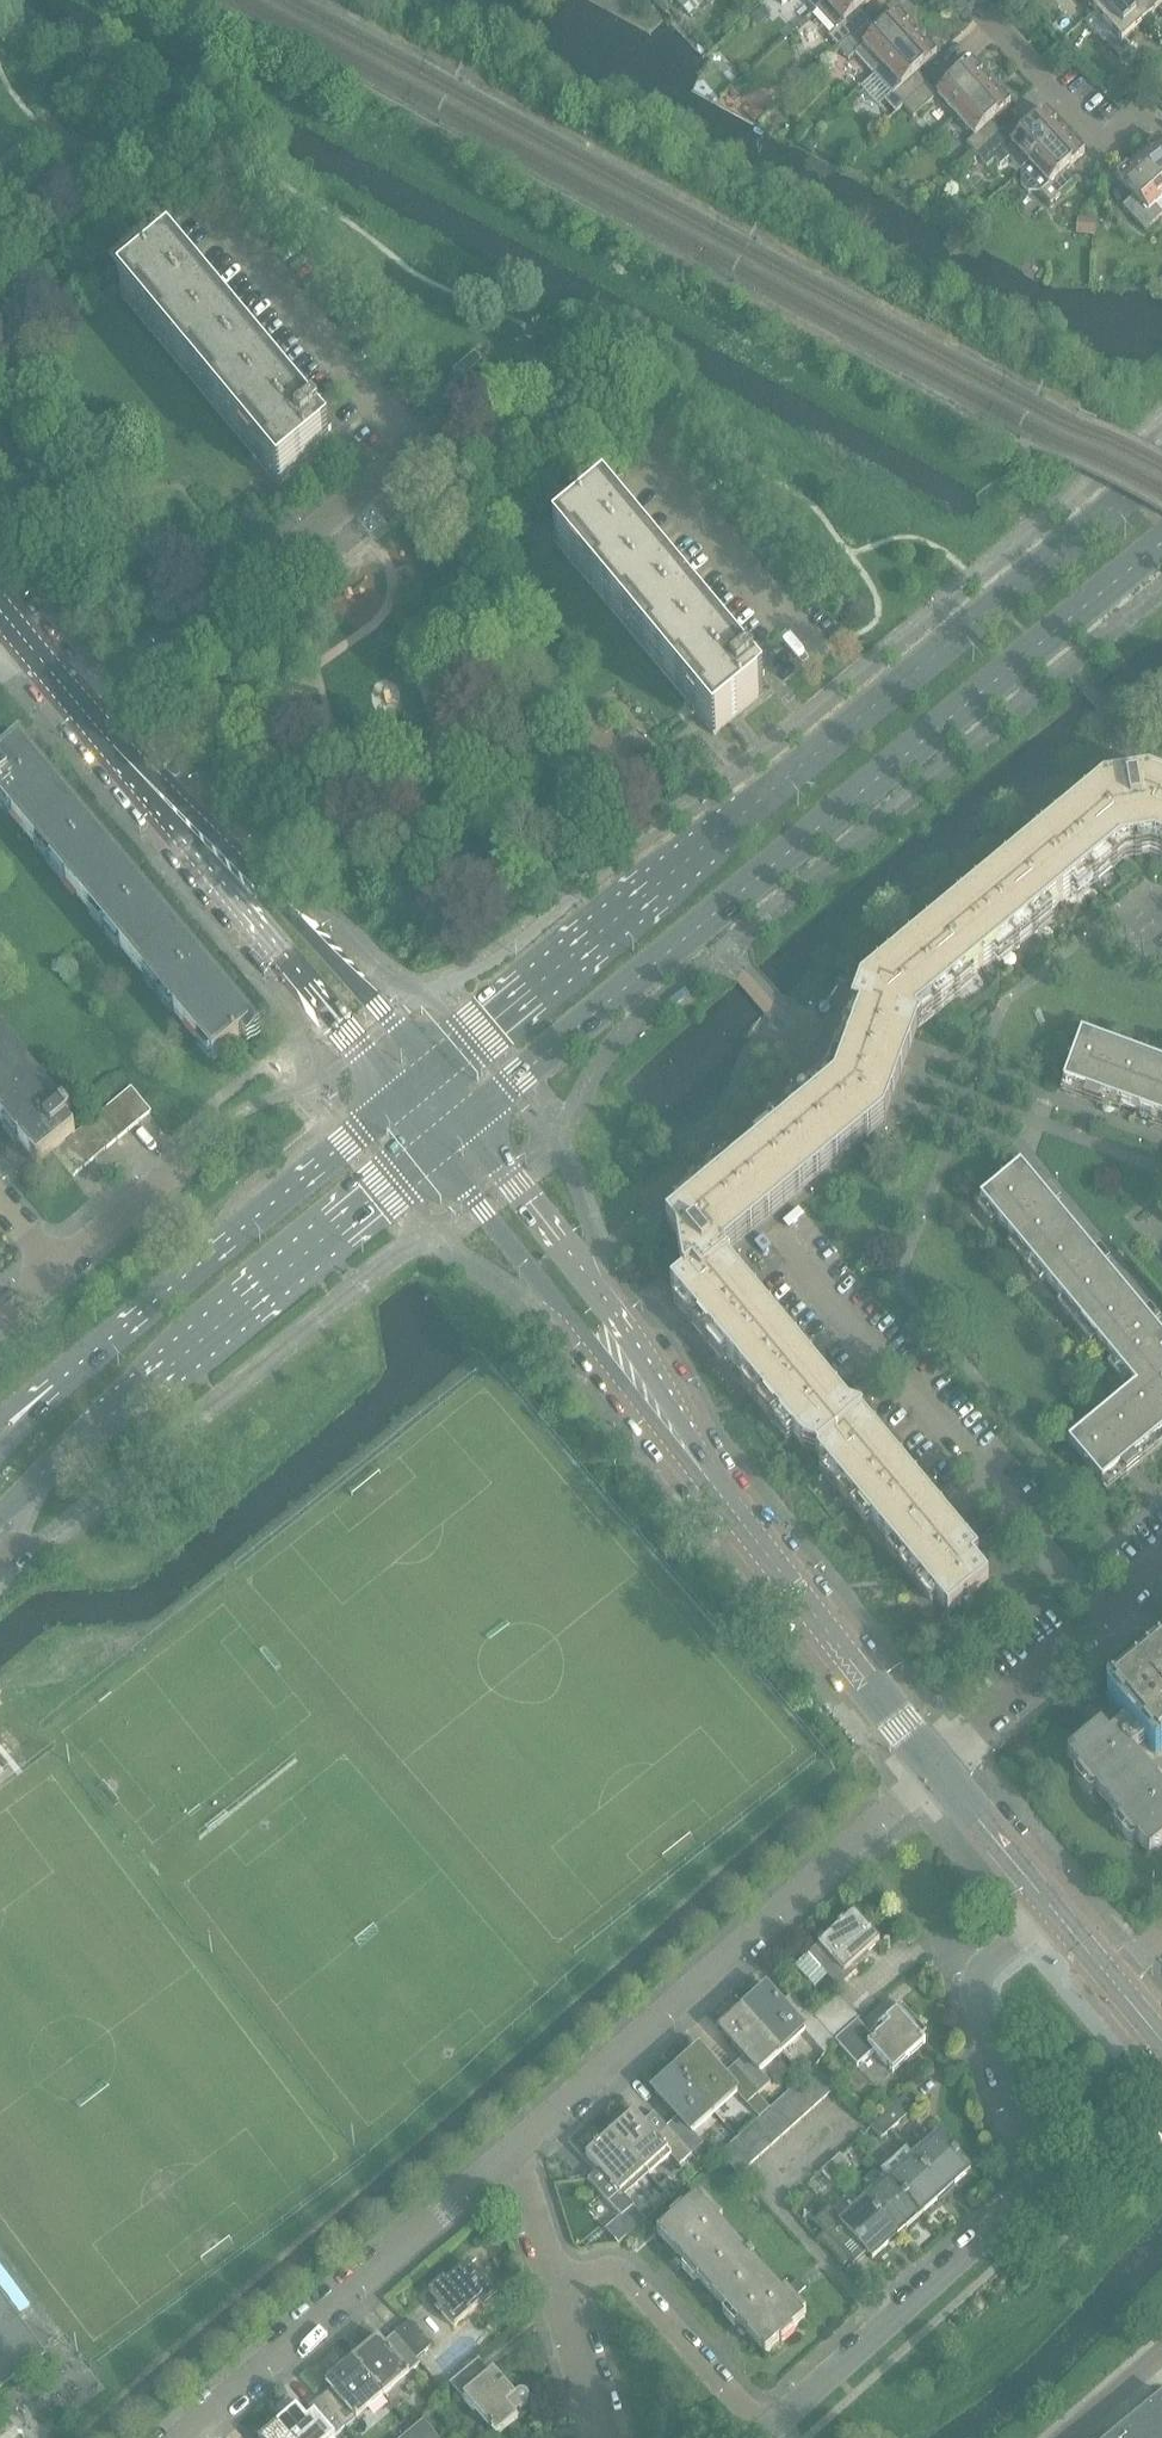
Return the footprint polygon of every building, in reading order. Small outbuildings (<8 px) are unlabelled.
[(684,10),(694,0),(674,0),(684,10)] [(829,0),(805,0),(816,12),(829,0)] [(870,0),(829,0),(816,12),(834,32),(826,38),(837,51),(870,21),(860,9),(870,0)] [(1108,0),(1084,0),(1095,12),(1108,0)] [(1145,21),(1126,0),(1108,0),(1095,12),(1115,34),(1108,41),(1121,56),(1139,39),(1133,32),(1145,21)] [(1145,21),(1158,10),(1161,14),(1161,0),(1126,0),(1145,21)] [(767,17),(761,10),(749,21),(755,28),(767,17)] [(873,76),(918,35),(899,14),(880,31),(870,21),(837,51),(847,61),(854,55),(873,76)] [(917,73),(937,56),(918,35),(873,76),(891,97),(885,103),(895,114),(903,107),(928,85),(917,73)] [(993,86),(973,64),(973,63),(937,96),(958,118),(993,86)] [(1161,70),(1152,81),(1161,89),(1161,70)] [(1124,96),(1139,81),(1130,72),(1115,87),(1124,96)] [(913,117),(937,96),(928,85),(903,107),(913,117)] [(992,122),(1011,105),(993,86),(958,118),(975,137),(967,144),(977,156),(1002,133),(992,122)] [(747,116),(755,124),(763,116),(755,108),(747,116)] [(1067,134),(1047,112),(1012,144),(1002,133),(977,156),(988,167),(993,162),(998,168),(1007,159),(1020,174),(1030,165),(1031,166),(1067,134)] [(1066,172),(1085,155),(1067,134),(1031,166),(1030,165),(1020,174),(1019,186),(1027,194),(1042,195),(1051,205),(1075,182),(1066,172)] [(808,137),(801,148),(811,154),(817,143),(808,137)] [(1158,140),(1139,158),(1161,183),(1161,144),(1158,140)] [(1161,200),(1161,183),(1139,158),(1117,178),(1135,197),(1124,207),(1145,231),(1161,215),(1161,213),(1155,206),(1161,200)] [(1094,238),(1095,221),(1076,220),(1075,236),(1094,238)] [(135,239),(111,258),(130,282),(154,262),(135,239)] [(175,262),(172,259),(122,300),(154,338),(279,489),(329,448),(320,438),(322,424),(309,424),(205,298),(178,265),(179,264),(177,261),(175,262)] [(743,670),(606,503),(603,500),(598,503),(602,507),(574,529),(556,544),(714,736),(764,694),(755,684),(756,671),(743,670)] [(574,529),(569,524),(555,507),(537,522),(556,544),(574,529)] [(23,747),(21,744),(2,760),(0,762),(0,803),(214,1062),(250,1030),(32,768),(36,763),(34,761),(30,765),(18,751),(23,747)] [(1102,789),(1099,792),(1104,798),(867,995),(859,1018),(903,1035),(913,1026),(1135,841),(1161,851),(1161,779),(1102,789)] [(685,992),(668,1006),(673,1011),(689,998),(685,992)] [(913,1026),(903,1035),(859,1018),(855,1027),(847,1050),(836,1080),(832,1089),(837,1085),(884,1104),(886,1097),(897,1068),(906,1045),(913,1026)] [(1081,1035),(1063,1085),(1161,1121),(1161,1065),(1081,1035)] [(60,1117),(0,1044),(0,1121),(20,1144),(23,1141),(35,1155),(30,1159),(37,1168),(52,1155),(64,1144),(75,1135),(76,1135),(68,1126),(73,1121),(65,1112),(60,1117)] [(879,1119),(884,1104),(837,1085),(832,1089),(667,1227),(678,1239),(684,1278),(692,1273),(701,1283),(720,1267),(713,1258),(879,1119)] [(139,1123),(150,1113),(131,1090),(119,1099),(139,1123)] [(128,1132),(139,1123),(119,1099),(108,1108),(128,1132)] [(117,1142),(128,1132),(108,1108),(97,1117),(117,1142)] [(106,1151),(117,1142),(97,1117),(86,1126),(106,1151)] [(95,1160),(106,1151),(86,1126),(76,1135),(75,1135),(95,1160)] [(84,1169),(95,1160),(75,1135),(64,1144),(84,1169)] [(72,1179),(84,1169),(64,1144),(52,1155),(72,1179)] [(1085,1246),(1083,1244),(1020,1168),(981,1201),(990,1212),(1044,1277),(1085,1246)] [(1094,1257),(1085,1246),(1044,1277),(1044,1278),(1136,1388),(1069,1444),(1103,1484),(1161,1435),(1161,1338),(1155,1330),(1094,1257)] [(857,1420),(852,1424),(720,1267),(701,1283),(692,1273),(684,1278),(687,1295),(680,1300),(685,1306),(804,1449),(816,1454),(817,1455),(859,1423),(857,1420)] [(989,1579),(973,1560),(859,1423),(817,1455),(949,1613),(989,1579)] [(1111,1699),(1119,1709),(1142,1736),(1158,1755),(1160,1753),(1161,1752),(1161,1657),(1111,1699)] [(1142,1736),(1119,1709),(1097,1727),(1064,1756),(1148,1856),(1161,1844),(1161,1796),(1142,1772),(1161,1756),(1161,1755),(1160,1753),(1158,1755),(1142,1736)] [(2,1773),(2,1772),(9,1767),(0,1756),(0,1775),(2,1773)] [(1142,1772),(1145,1776),(1161,1796),(1161,1756),(1142,1772)] [(866,1952),(879,1940),(854,1913),(807,1956),(837,1989),(871,1958),(866,1952)] [(766,1986),(742,2008),(778,2049),(800,2029),(821,2053),(833,2042),(834,2041),(812,2017),(799,2003),(792,1995),(782,2004),(776,1997),(766,1986)] [(859,2018),(848,2006),(837,1995),(812,2017),(834,2041),(856,2021),(859,2018)] [(919,2038),(925,2032),(901,2006),(869,2035),(856,2021),(834,2041),(833,2042),(855,2066),(873,2050),(892,2071),(924,2043),(919,2038)] [(742,2008),(720,2028),(729,2038),(727,2040),(741,2055),(744,2058),(734,2067),(757,2093),(769,2082),(756,2068),(778,2049),(742,2008)] [(698,2047),(674,2068),(712,2110),(734,2090),(746,2103),(757,2093),(734,2067),(725,2076),(722,2073),(698,2047)] [(824,2098),(834,2089),(815,2067),(804,2076),(824,2098)] [(690,2130),(712,2110),(674,2068),(652,2088),(678,2117),(668,2127),(692,2154),(703,2144),(690,2130)] [(813,2108),(824,2098),(804,2076),(794,2086),(813,2108)] [(803,2117),(813,2108),(794,2086),(783,2095),(803,2117)] [(792,2127),(803,2117),(783,2095),(773,2105),(792,2127)] [(889,2132),(915,2108),(905,2096),(878,2120),(889,2132)] [(781,2137),(792,2127),(773,2105),(762,2115),(781,2137)] [(668,2127),(657,2136),(635,2112),(612,2132),(645,2170),(657,2159),(662,2164),(671,2155),(680,2165),(692,2154),(668,2127)] [(771,2146),(781,2137),(762,2115),(751,2124),(771,2146)] [(881,2139),(889,2132),(878,2120),(870,2127),(881,2139)] [(760,2156),(771,2146),(751,2124),(741,2134),(760,2156)] [(620,2193),(645,2170),(612,2132),(587,2155),(610,2180),(598,2191),(620,2215),(631,2205),(620,2193)] [(750,2165),(760,2156),(741,2134),(731,2142),(750,2165)] [(945,2193),(970,2171),(939,2136),(913,2159),(945,2193)] [(739,2175),(750,2165),(731,2142),(719,2153),(739,2175)] [(905,2149),(880,2172),(889,2181),(920,2216),(921,2215),(945,2193),(913,2159),(905,2149)] [(840,2175),(850,2166),(840,2155),(830,2164),(840,2175)] [(832,2183),(840,2175),(830,2164),(822,2171),(832,2183)] [(896,2237),(920,2216),(889,2181),(865,2203),(896,2237)] [(719,2223),(712,2215),(697,2198),(658,2233),(680,2257),(719,2223)] [(831,2208),(816,2222),(826,2233),(820,2239),(845,2266),(851,2260),(854,2264),(866,2253),(872,2259),(888,2244),(896,2237),(865,2203),(843,2222),(831,2208)] [(620,2215),(604,2230),(618,2245),(644,2220),(631,2205),(620,2215)] [(751,2259),(749,2256),(719,2223),(680,2257),(713,2294),(751,2259)] [(778,2289),(754,2262),(751,2259),(713,2294),(739,2323),(778,2289)] [(483,2310),(494,2301),(466,2267),(447,2283),(445,2281),(431,2293),(446,2311),(442,2314),(454,2327),(480,2306),(483,2310)] [(790,2301),(805,2287),(798,2279),(782,2293),(778,2289),(739,2323),(766,2353),(805,2318),(790,2301)] [(45,2356),(5,2302),(0,2306),(0,2390),(45,2356)] [(415,2359),(430,2346),(409,2323),(395,2335),(415,2359)] [(419,2364),(415,2359),(395,2335),(384,2344),(379,2337),(351,2361),(381,2396),(419,2364)] [(344,2428),(381,2396),(351,2361),(326,2382),(331,2389),(320,2399),(344,2428)] [(494,2372),(486,2379),(472,2364),(451,2383),(496,2436),(517,2418),(515,2415),(528,2404),(529,2403),(529,2402),(530,2400),(530,2399),(530,2397),(529,2396),(528,2395),(528,2394),(527,2393),(525,2392),(524,2392),(523,2392),(521,2392),(520,2393),(518,2393),(517,2395),(517,2396),(516,2397),(494,2372)] [(1111,2437),(1161,2437),(1161,2394),(1111,2437)] [(344,2428),(320,2399),(302,2414),(296,2407),(277,2424),(289,2437),(332,2437),(344,2428)] [(423,2420),(413,2429),(421,2437),(438,2437),(423,2420)] [(277,2424),(262,2437),(289,2437),(277,2424)] [(413,2429),(402,2437),(421,2437),(413,2429)]
